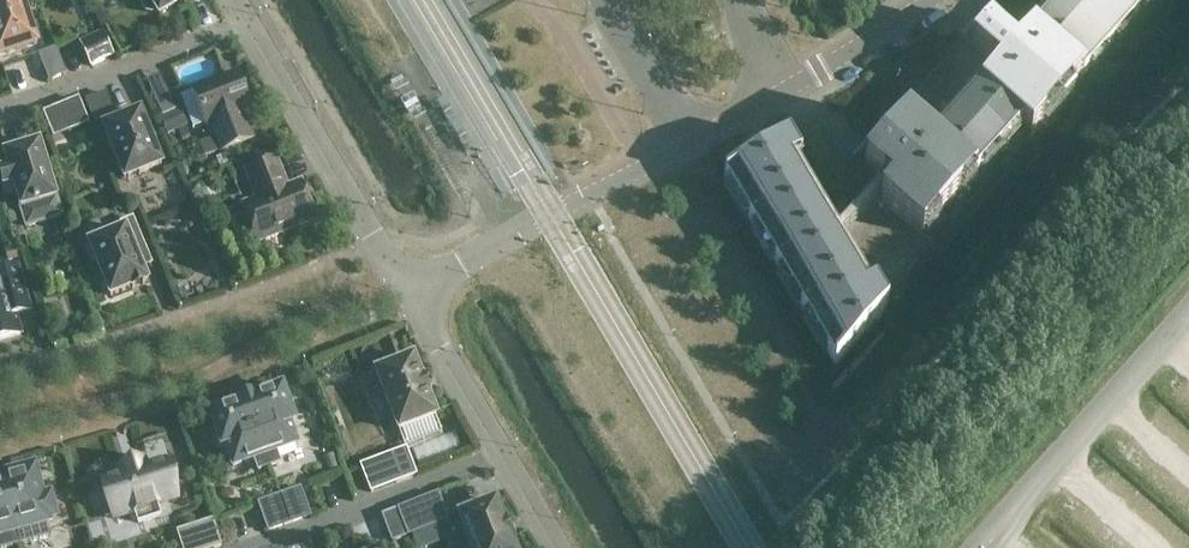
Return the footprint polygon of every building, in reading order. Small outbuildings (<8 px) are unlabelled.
[(36,44),(22,0),(0,0),(0,55),(36,44)] [(183,0),(142,0),(141,2),(146,11),(151,12),(156,10),(159,14),(183,0)] [(724,178),(825,350),(831,361),(835,367),(887,309),(883,301),(1028,137),(1149,0),(1047,0),(1016,35),(1008,28),(989,11),(965,38),(963,40),(946,59),(871,143),(844,172),(870,196),(845,225),(794,137),(792,138),(789,140),(771,150),(759,157),(724,178)] [(715,24),(700,29),(704,41),(719,37),(715,24)] [(102,32),(80,42),(92,66),(114,56),(102,32)] [(38,54),(48,81),(66,74),(56,47),(38,54)] [(159,72),(145,78),(163,116),(160,117),(169,135),(187,127),(179,108),(176,109),(159,72)] [(212,123),(222,149),(252,138),(242,111),(250,108),(236,73),(180,95),(193,130),(212,123)] [(140,173),(161,164),(140,112),(117,121),(106,93),(86,101),(95,122),(101,120),(125,179),(128,178),(128,179),(130,178),(130,177),(138,173),(139,175),(141,174),(140,173)] [(58,107),(68,131),(88,123),(78,99),(58,107)] [(0,171),(0,175),(4,187),(14,184),(21,208),(26,226),(61,216),(56,197),(39,143),(4,154),(9,169),(0,171)] [(283,232),(315,219),(301,182),(284,189),(280,180),(283,179),(275,159),(246,170),(258,199),(242,205),(257,242),(265,238),(266,240),(284,233),(283,232)] [(89,243),(110,296),(147,281),(138,259),(148,255),(132,218),(121,223),(124,229),(89,243)] [(20,333),(16,317),(32,312),(19,266),(0,271),(0,339),(20,333)] [(423,380),(422,381),(413,358),(376,373),(399,431),(436,417),(427,394),(428,393),(423,380)] [(282,388),(246,401),(269,467),(279,463),(275,452),(297,444),(289,424),(294,423),(282,388)] [(269,467),(246,401),(209,414),(222,448),(226,447),(233,467),(254,459),(258,470),(269,467)] [(361,466),(371,493),(416,476),(406,449),(361,466)] [(166,462),(146,468),(144,461),(119,469),(121,476),(102,483),(111,511),(132,504),(135,512),(138,523),(160,516),(156,505),(178,498),(166,462)] [(34,469),(2,478),(20,545),(51,536),(48,525),(49,525),(48,522),(56,520),(50,498),(42,500),(34,469)] [(2,478),(0,478),(0,547),(9,547),(20,545),(2,478)] [(300,490),(279,497),(289,524),(310,517),(300,490)] [(438,493),(396,510),(406,535),(407,535),(408,536),(448,520),(438,493)] [(289,524),(279,497),(259,504),(269,531),(289,524)] [(460,516),(473,547),(514,547),(496,502),(460,516)] [(406,535),(396,510),(382,515),(391,541),(406,535)] [(213,520),(176,531),(182,547),(219,547),(222,547),(213,520)]
